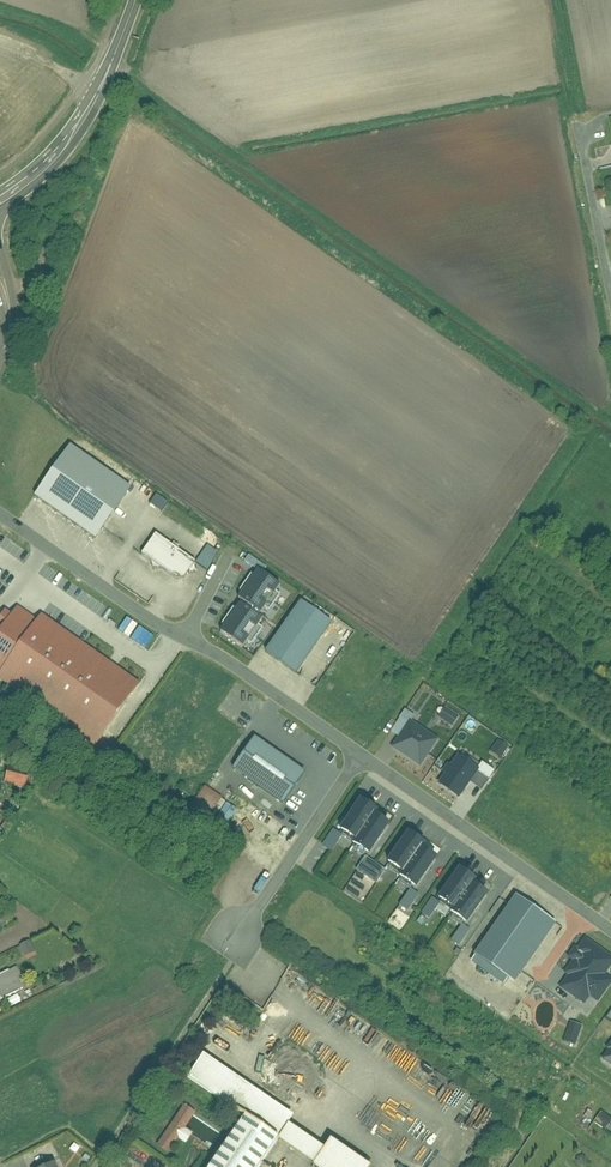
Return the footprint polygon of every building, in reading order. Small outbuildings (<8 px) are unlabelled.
[(67,451),(32,503),(91,544),(127,494),(67,451)] [(195,564),(156,537),(140,558),(181,584),(195,564)] [(206,573),(217,554),(204,548),(194,566),(206,573)] [(246,565),(259,575),(262,577),(267,571),(250,559),(246,565)] [(252,579),(242,594),(245,596),(239,605),(242,607),(237,615),(234,613),(223,628),(225,630),(220,638),(244,654),(249,647),(252,649),(264,632),(261,630),(265,624),(260,620),(266,611),(271,614),(281,599),(278,597),(282,590),(262,577),(259,575),(255,581),(252,579)] [(332,624),(299,602),(265,653),(298,675),(332,624)] [(144,686),(88,650),(40,618),(37,623),(17,609),(0,634),(0,684),(103,750),(144,686)] [(128,638),(135,628),(131,625),(124,635),(128,638)] [(138,629),(130,640),(145,651),(152,640),(138,629)] [(436,719),(450,728),(457,718),(443,708),(436,719)] [(438,742),(409,723),(392,749),(421,768),(438,742)] [(305,772),(254,739),(232,773),(283,806),(305,772)] [(488,754),(499,761),(506,749),(496,742),(488,754)] [(482,769),(462,754),(441,784),(460,798),(482,769)] [(5,770),(2,784),(24,789),(28,774),(5,770)] [(202,828),(221,799),(203,788),(184,816),(202,828)] [(377,815),(361,804),(340,834),(354,844),(352,847),(368,859),(389,828),(375,818),(377,815)] [(425,848),(409,837),(387,867),(401,877),(399,881),(415,892),(437,861),(423,851),(425,848)] [(363,858),(354,871),(374,885),(383,872),(363,858)] [(476,884),(460,873),(438,903),(452,913),(450,916),(466,927),(488,896),(474,887),(476,884)] [(406,914),(418,896),(408,890),(397,907),(406,914)] [(514,896),(473,954),(515,983),(556,924),(514,896)] [(23,959),(33,954),(28,943),(18,947),(23,959)] [(610,964),(610,961),(586,944),(558,987),(584,1005),(610,964)] [(19,995),(7,973),(0,976),(0,1005),(19,995)] [(561,1044),(574,1048),(581,1028),(568,1023),(561,1044)] [(289,1125),(198,1063),(185,1081),(241,1119),(209,1166),(261,1166),(289,1125)] [(193,1135),(185,1130),(194,1114),(181,1106),(155,1148),(167,1156),(176,1142),(185,1147),(193,1135)] [(593,1122),(604,1130),(610,1121),(601,1113),(593,1122)]
